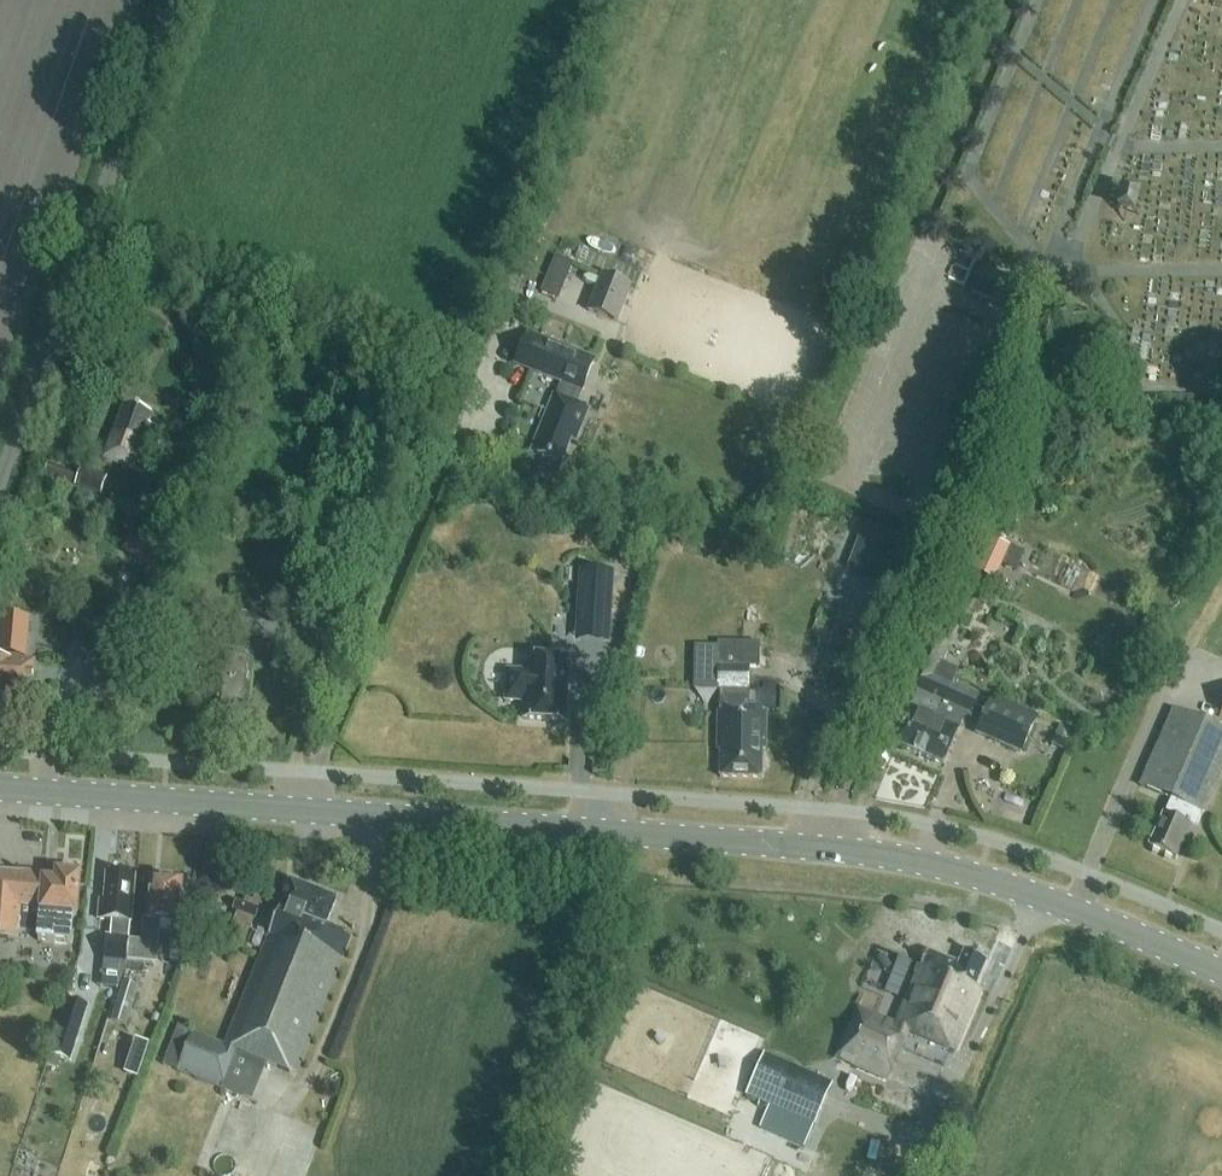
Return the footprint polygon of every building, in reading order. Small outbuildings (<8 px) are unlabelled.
[(543,289),(562,297),(577,262),(558,254),(543,289)] [(617,324),(632,287),(603,275),(588,312),(617,324)] [(584,408),(579,406),(597,359),(527,332),(514,366),(560,384),(555,397),(554,397),(537,442),(543,444),(540,453),(559,460),(562,452),(567,454),(584,408)] [(150,423),(153,414),(126,405),(107,460),(141,471),(157,426),(150,423)] [(194,435),(197,424),(183,419),(179,430),(194,435)] [(771,423),(773,439),(787,437),(785,421),(771,423)] [(55,452),(70,460),(75,450),(60,443),(55,452)] [(44,475),(75,486),(81,470),(49,459),(44,475)] [(86,467),(78,486),(103,495),(110,476),(86,467)] [(94,513),(99,500),(79,492),(74,506),(94,513)] [(169,550),(136,529),(124,549),(156,570),(169,550)] [(880,537),(862,530),(855,549),(873,556),(866,575),(884,582),(898,544),(880,537)] [(995,578),(1008,547),(992,539),(978,570),(995,578)] [(1057,573),(1064,556),(1054,552),(1047,569),(1057,573)] [(610,613),(612,579),(582,577),(579,611),(610,613)] [(276,639),(278,617),(240,613),(238,636),(276,639)] [(35,663),(17,662),(21,620),(3,618),(0,656),(0,701),(7,701),(7,694),(32,696),(35,663)] [(953,679),(955,680),(957,676),(955,671),(941,664),(950,646),(928,636),(905,687),(920,694),(914,707),(911,706),(894,743),(895,743),(894,744),(921,755),(953,679)] [(694,650),(694,689),(720,689),(750,690),(751,667),(759,667),(759,643),(720,642),(720,651),(694,650)] [(247,714),(252,663),(250,662),(251,651),(222,648),(220,668),(215,671),(215,680),(218,685),(216,714),(220,719),(234,721),(239,717),(240,713),(247,714)] [(565,721),(569,661),(528,658),(527,673),(508,672),(506,700),(525,701),(524,718),(565,721)] [(980,675),(975,685),(986,690),(990,679),(980,675)] [(970,717),(980,695),(953,684),(955,680),(953,679),(921,755),(943,764),(964,715),(970,717)] [(718,711),(717,743),(721,743),(720,777),(762,778),(762,750),(766,750),(766,712),(750,712),(750,690),(720,689),(720,711),(718,711)] [(1022,755),(1038,721),(991,700),(975,734),(1022,755)] [(1174,710),(1141,786),(1171,799),(1164,815),(1164,814),(1150,847),(1176,859),(1183,843),(1189,846),(1197,829),(1196,828),(1203,813),(1204,814),(1221,773),(1221,731),(1174,710)] [(18,933),(37,935),(37,942),(72,945),(75,916),(76,916),(79,875),(76,875),(76,871),(61,870),(60,874),(57,873),(57,875),(22,872),(22,874),(0,872),(0,937),(18,939),(18,933)] [(131,922),(135,877),(107,874),(104,900),(100,899),(98,919),(114,920),(113,934),(129,935),(130,922),(131,922)] [(143,918),(141,940),(132,939),(131,949),(126,962),(127,962),(128,960),(152,962),(154,945),(158,946),(160,922),(179,923),(183,881),(151,878),(147,918),(143,918)] [(296,1075),(351,936),(325,926),(337,900),(291,881),(225,1045),(178,1026),(162,1064),(221,1088),(236,1051),(296,1075)] [(255,920),(260,909),(244,903),(240,914),(255,920)] [(131,949),(132,939),(106,936),(103,960),(126,962),(131,949)] [(975,988),(987,960),(965,952),(959,965),(927,951),(896,1025),(857,1009),(836,1058),(888,1080),(909,1032),(955,1052),(981,991),(975,988)] [(127,1026),(138,987),(124,983),(112,1022),(127,1026)] [(142,1034),(154,1037),(164,1004),(152,1001),(142,1034)] [(90,1009),(72,1003),(55,1058),(73,1064),(90,1009)] [(830,1089),(763,1060),(747,1096),(768,1105),(759,1127),(806,1147),(830,1089)] [(55,1089),(58,1078),(48,1075),(46,1087),(55,1089)] [(730,1085),(725,1098),(738,1104),(744,1091),(730,1085)] [(37,1152),(53,1157),(57,1144),(41,1139),(37,1152)]
